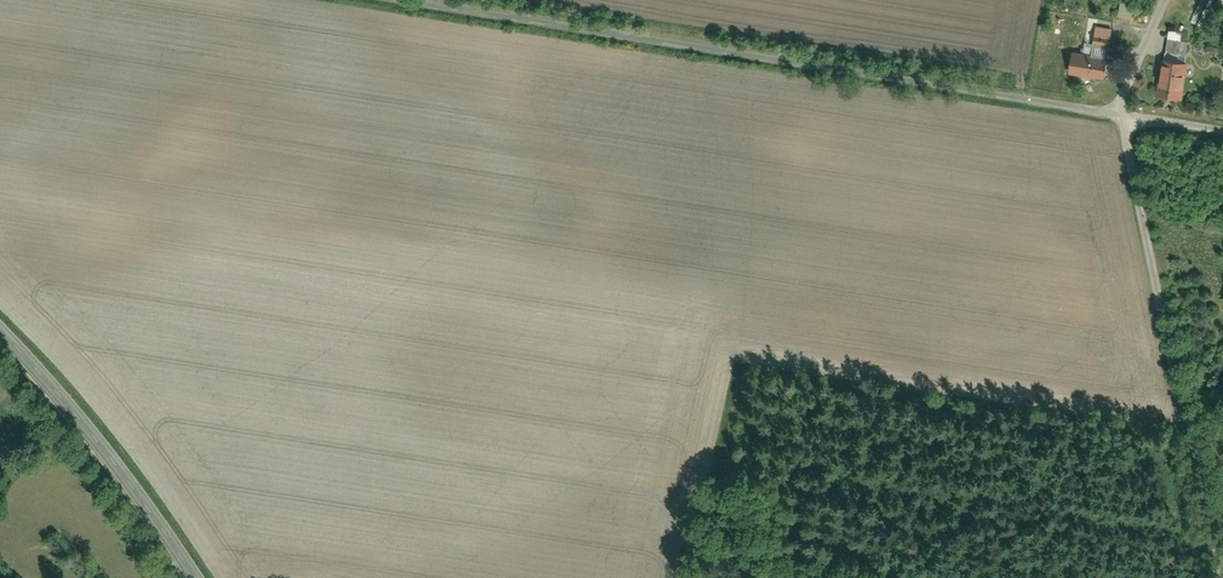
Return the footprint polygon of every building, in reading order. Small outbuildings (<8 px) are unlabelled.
[(1132,18),(1135,3),(1121,0),(1118,14),(1132,18)] [(1091,56),(1073,53),(1069,73),(1105,79),(1112,38),(1094,35),(1091,56)] [(1189,64),(1162,60),(1157,96),(1184,100),(1189,64)]
